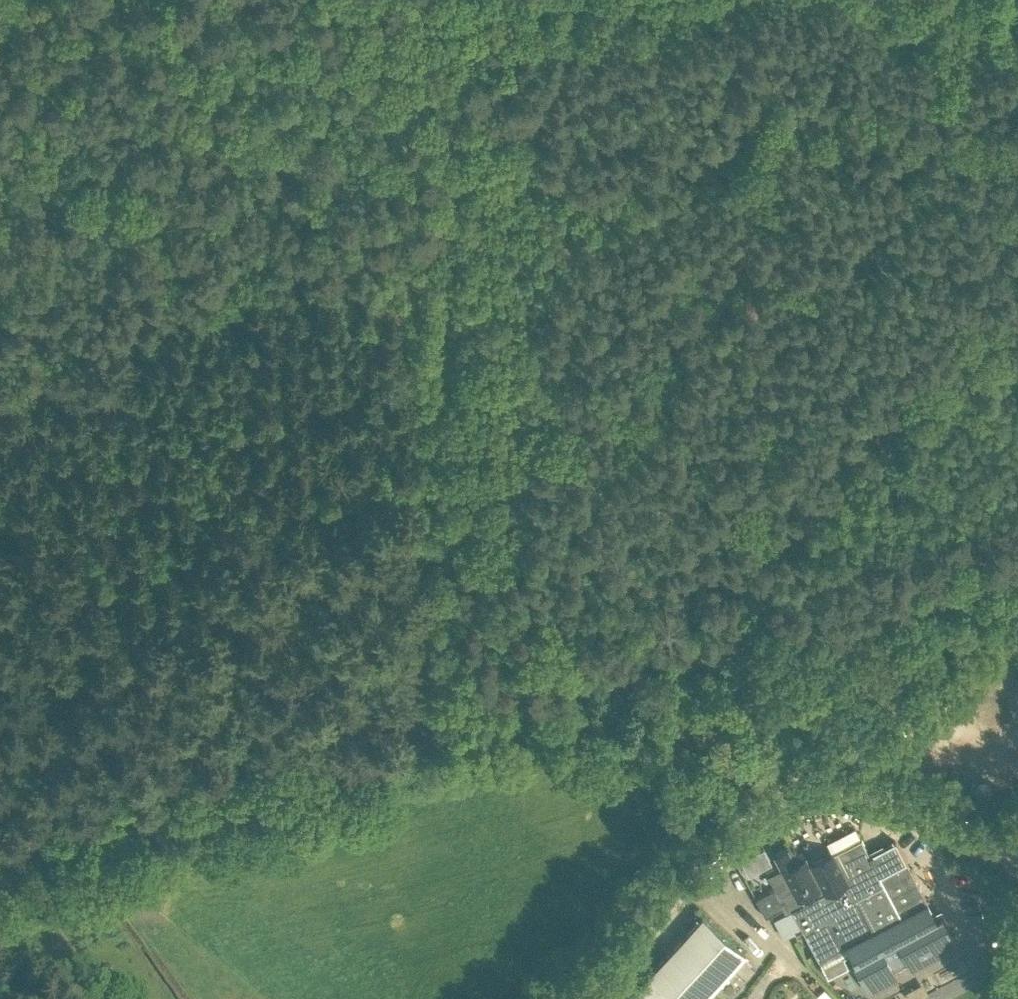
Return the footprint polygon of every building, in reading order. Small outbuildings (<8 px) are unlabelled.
[(854,960),(870,989),(898,974),(894,968),(908,960),(912,967),(957,943),(941,912),(933,917),(924,901),(927,900),(894,838),(868,852),(860,836),(808,863),(804,856),(793,862),(786,848),(774,854),(778,863),(766,870),(774,885),(755,895),(765,914),(786,903),(789,908),(785,910),(796,929),(802,926),(828,974),(854,960)] [(674,998),(704,998),(744,953),(701,915),(648,976),(674,998)]
